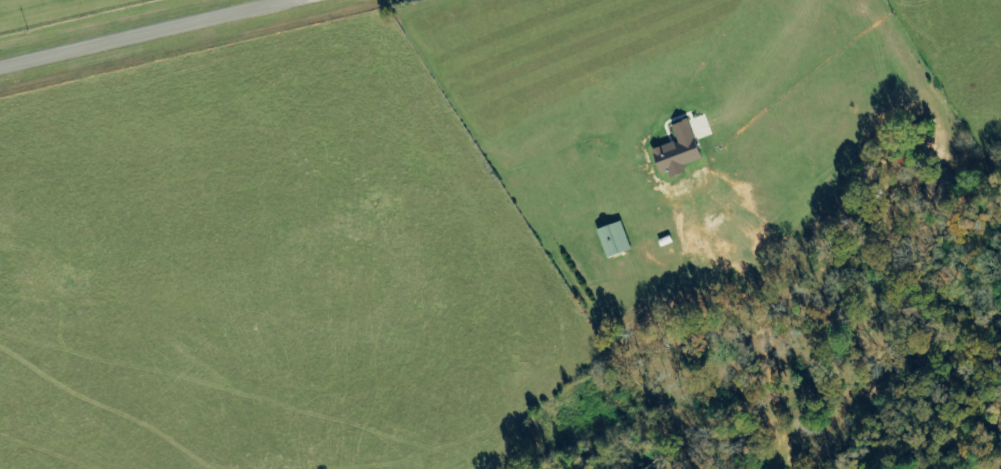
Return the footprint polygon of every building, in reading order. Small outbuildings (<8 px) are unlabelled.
[(656,149),(664,174),(671,171),(673,179),(689,173),(686,164),(704,158),(691,120),(675,125),(680,141),(656,149)]
